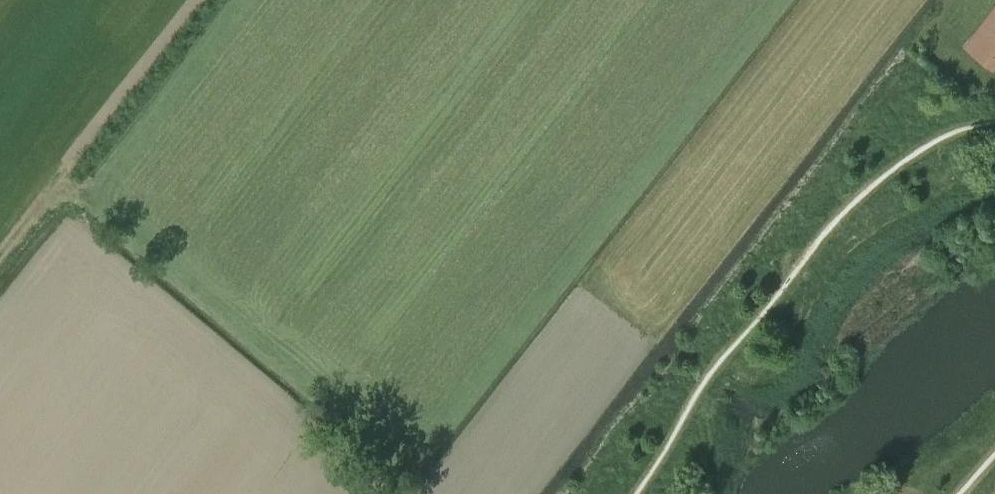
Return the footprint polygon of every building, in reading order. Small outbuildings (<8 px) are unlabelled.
[(971,41),(994,58),(994,11),(971,41)]
